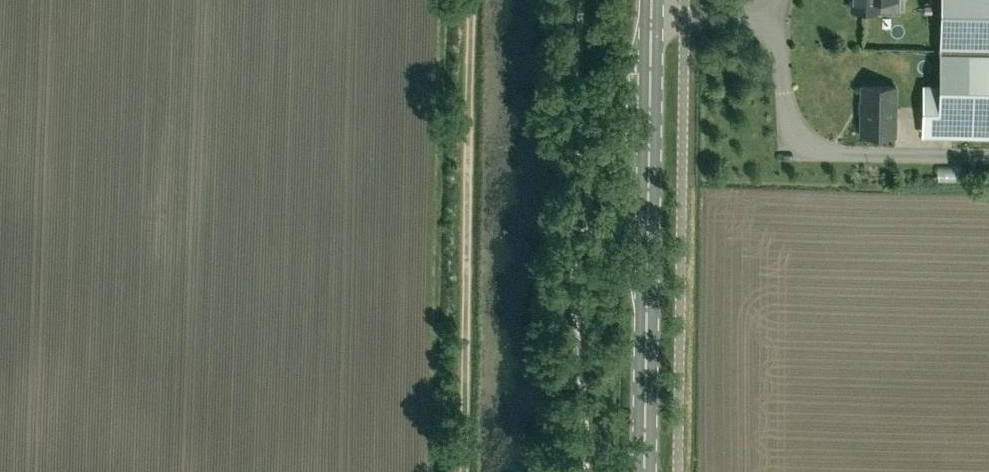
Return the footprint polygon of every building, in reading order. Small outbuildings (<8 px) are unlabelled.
[(852,10),(878,10),(878,0),(852,0),(852,10)] [(941,84),(923,84),(922,135),(940,136),(988,137),(988,0),(942,0),(941,84)] [(896,86),(861,86),(861,135),(895,135),(896,86)]
